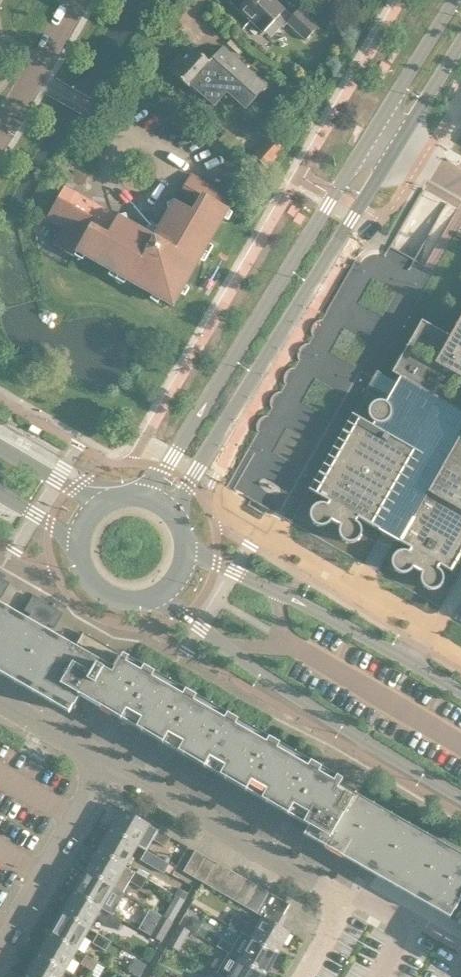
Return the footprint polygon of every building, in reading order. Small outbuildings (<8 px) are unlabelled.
[(304,41),(319,26),(299,8),(291,17),(272,0),(231,0),(228,3),(261,33),(273,21),(281,28),(286,24),(304,41)] [(225,92),(244,109),(265,85),(232,56),(224,48),(210,64),(192,49),(183,59),(179,56),(166,70),(189,90),(192,88),(213,106),(225,92)] [(226,132),(218,141),(232,153),(240,144),(226,132)] [(266,168),(281,150),(268,138),(253,156),(266,168)] [(68,179),(81,186),(86,179),(72,171),(68,179)] [(199,180),(189,174),(178,195),(195,205),(191,211),(173,201),(165,202),(167,212),(158,227),(154,225),(144,229),(142,231),(128,223),(123,214),(114,215),(72,191),(67,203),(56,196),(43,219),(58,227),(49,243),(71,256),(74,251),(170,306),(226,209),(213,201),(218,191),(199,180)] [(449,337),(421,321),(391,373),(399,378),(448,406),(433,431),(454,443),(410,518),(460,547),(460,316),(449,337)] [(410,518),(454,443),(433,431),(448,406),(399,378),(396,383),(377,372),(373,379),(369,387),(388,398),(385,403),(383,402),(381,401),(380,401),(378,401),(376,401),(374,402),(373,403),(371,404),(370,405),(369,407),(368,409),(367,410),(367,412),(367,414),(368,416),(368,418),(369,419),(370,421),(372,422),(373,423),(371,426),(352,415),(308,491),(328,502),(326,505),(324,505),(322,504),(321,504),(319,504),(317,504),(315,505),(313,506),(312,507),(311,509),(310,510),(309,512),(309,514),(309,516),(309,518),(309,519),(310,521),(311,523),(312,524),(314,525),(316,526),(317,527),(319,527),(321,527),(323,527),(325,526),(326,525),(328,524),(329,523),(330,521),(339,526),(338,528),(338,530),(338,531),(338,533),(338,535),(338,537),(339,538),(340,540),(342,541),(343,542),(345,543),(347,543),(348,544),(350,544),(352,543),(354,543),(355,542),(357,541),(358,539),(359,538),(360,536),(360,534),(361,533),(361,531),(360,529),(360,527),(359,526),(358,524),(356,523),(355,522),(357,519),(380,532),(379,534),(394,542),(395,541),(410,549),(408,552),(406,551),(404,551),(403,551),(401,551),(399,551),(397,552),(396,552),(394,554),(393,555),(392,556),(391,558),(391,560),(390,562),(390,564),(391,565),(391,567),(392,569),(393,570),(395,571),(396,572),(398,573),(400,574),(401,574),(403,574),(405,573),(407,573),(408,572),(410,571),(411,570),(412,568),(421,573),(420,575),(420,577),(419,578),(419,580),(420,582),(421,584),(422,586),(423,587),(424,588),(426,589),(428,590),(430,590),(431,590),(433,590),(435,590),(437,589),(438,588),(440,586),(441,585),(442,583),(442,581),(443,580),(443,578),(442,576),(442,574),(441,572),(440,571),(438,570),(437,569),(438,565),(450,572),(460,553),(460,547),(410,518)] [(29,614),(26,620),(45,630),(48,625),(54,628),(60,616),(59,615),(60,614),(33,599),(32,600),(31,600),(24,611),(29,614)] [(17,678),(18,678),(35,688),(52,698),(53,698),(70,708),(71,708),(72,706),(73,707),(80,695),(100,706),(121,718),(142,730),(162,742),(163,742),(183,753),(184,754),(204,765),(205,766),(225,777),(246,789),(267,801),(288,813),(308,824),(305,830),(306,830),(326,841),(327,842),(345,852),(362,862),(363,862),(380,872),(381,873),(398,882),(398,883),(415,892),(416,893),(433,903),(434,903),(446,910),(451,912),(451,913),(452,913),(453,910),(460,897),(460,862),(442,851),(440,850),(406,831),(403,829),(371,810),(371,811),(368,809),(357,803),(353,800),(332,788),(331,789),(319,782),(309,777),(312,771),(310,770),(311,769),(272,747),(272,748),(269,746),(269,745),(230,723),(230,724),(227,722),(189,700),(188,700),(185,698),(147,676),(143,675),(144,674),(130,666),(125,664),(117,659),(117,661),(103,653),(104,652),(102,651),(97,660),(80,651),(78,650),(78,649),(46,631),(45,631),(44,631),(45,630),(26,620),(25,620),(25,619),(0,605),(0,668),(17,678)] [(120,810),(108,831),(136,847),(142,836),(151,841),(152,841),(164,848),(170,838),(120,810)] [(124,868),(124,867),(136,847),(108,831),(96,852),(124,868)] [(163,875),(168,865),(145,851),(139,861),(163,875)] [(194,851),(182,872),(192,878),(204,857),(194,851)] [(124,867),(124,868),(96,852),(84,873),(112,889),(121,894),(121,893),(128,882),(140,889),(146,880),(124,867)] [(192,878),(202,884),(203,884),(215,864),(204,857),(192,878)] [(203,884),(206,886),(213,890),(225,870),(215,864),(203,884)] [(225,870),(213,890),(223,896),(235,875),(225,870)] [(72,894),(100,910),(112,889),(84,873),(72,894)] [(223,896),(231,900),(233,902),(246,881),(235,875),(223,896)] [(233,902),(244,908),(256,888),(246,881),(233,902)] [(256,888),(244,908),(255,914),(261,903),(267,894),(256,888)] [(187,894),(178,889),(174,897),(183,902),(187,894)] [(88,931),(100,910),(72,894),(60,915),(88,931)] [(282,915),(287,905),(267,894),(261,903),(282,915)] [(261,903),(255,914),(261,918),(275,926),(282,915),(261,903)] [(169,905),(166,910),(162,918),(171,923),(178,910),(169,905)] [(150,935),(161,915),(150,909),(140,929),(150,935)] [(116,931),(122,921),(109,914),(103,924),(116,931)] [(195,935),(201,923),(190,916),(189,917),(184,914),(178,925),(195,935)] [(76,952),(88,931),(60,915),(48,936),(76,952)] [(161,917),(157,924),(167,930),(171,923),(162,918),(161,917)] [(275,926),(261,918),(254,929),(233,917),(227,927),(240,934),(249,939),(249,938),(276,954),(288,933),(275,926)] [(178,926),(166,946),(178,953),(189,933),(178,926)] [(233,947),(220,940),(215,947),(228,954),(237,960),(237,959),(264,975),(276,954),(249,938),(249,939),(240,934),(233,947)] [(104,952),(110,942),(97,935),(91,944),(104,952)] [(48,936),(36,957),(64,973),(76,952),(48,936)] [(264,975),(237,959),(237,960),(228,954),(216,975),(219,976),(262,976),(264,975)] [(79,965),(92,973),(98,963),(85,955),(79,965)] [(64,973),(36,957),(24,976),(62,976),(64,973)]
